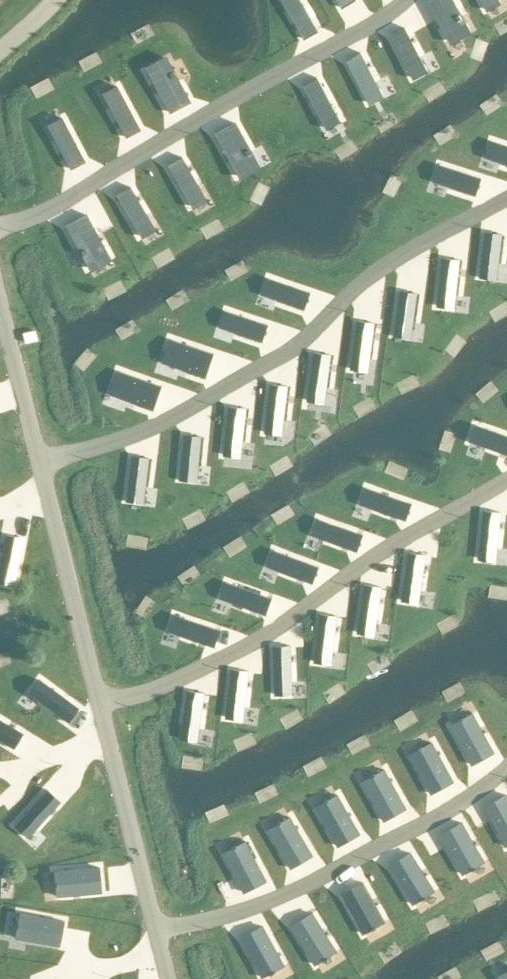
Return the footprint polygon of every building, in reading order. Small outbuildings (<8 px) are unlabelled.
[(51,880),(52,885),(54,885),(54,895),(99,891),(97,867),(53,870),(53,880),(51,880)] [(13,921),(12,926),(14,927),(12,936),(57,943),(61,919),(16,912),(15,922),(13,921)]
